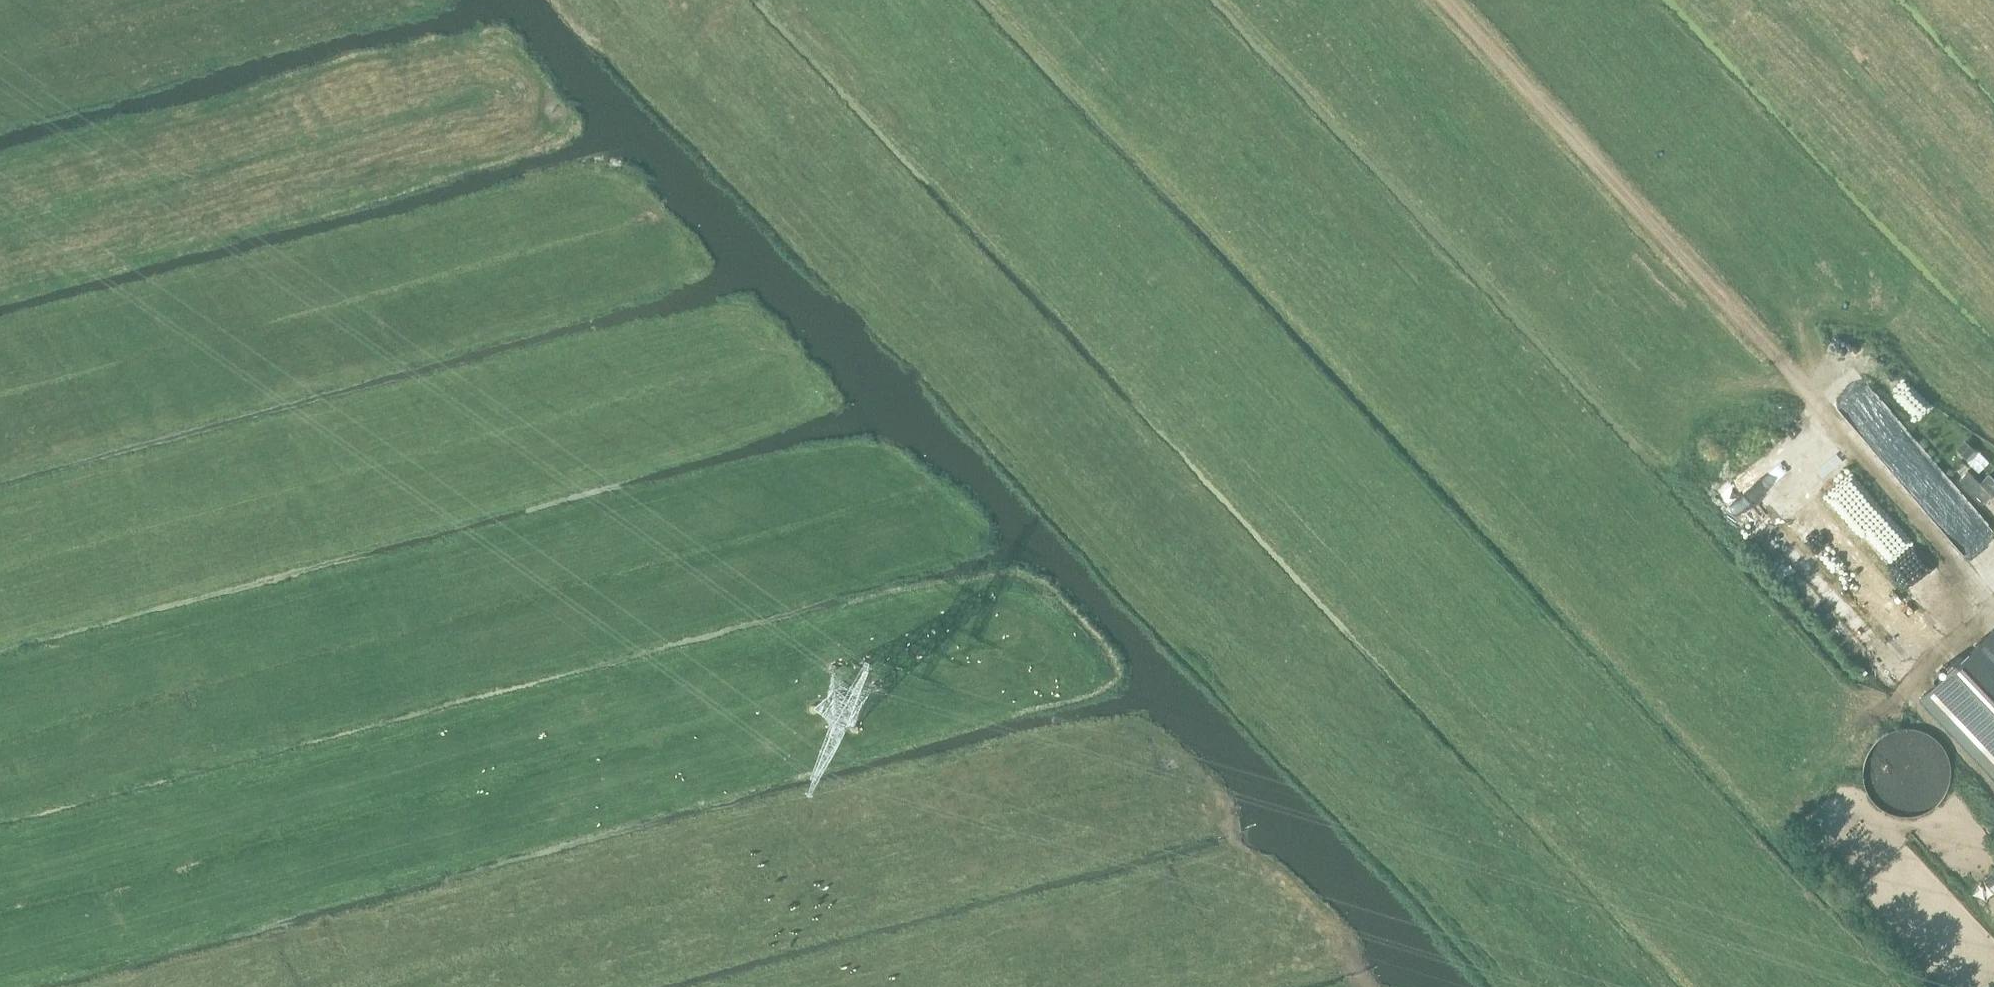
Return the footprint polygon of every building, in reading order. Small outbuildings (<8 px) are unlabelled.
[(1840,406),(1958,544),(1986,519),(1869,382),(1840,406)] [(1960,472),(1984,503),(1993,495),(1993,466),(1984,453),(1960,472)] [(1789,577),(1808,560),(1782,530),(1763,547),(1789,577)] [(1993,777),(1993,631),(1921,700),(1993,777)] [(1954,783),(1955,773),(1955,765),(1952,756),(1948,748),(1942,740),(1935,734),(1927,730),(1920,727),(1911,726),(1902,726),(1892,729),(1885,732),(1876,739),(1869,747),(1865,755),(1862,763),(1861,772),(1862,781),(1864,791),(1869,800),(1875,807),(1882,812),(1889,816),(1896,819),(1905,820),(1914,820),(1924,818),(1932,814),(1940,808),(1947,800),(1951,792),(1954,783)]
